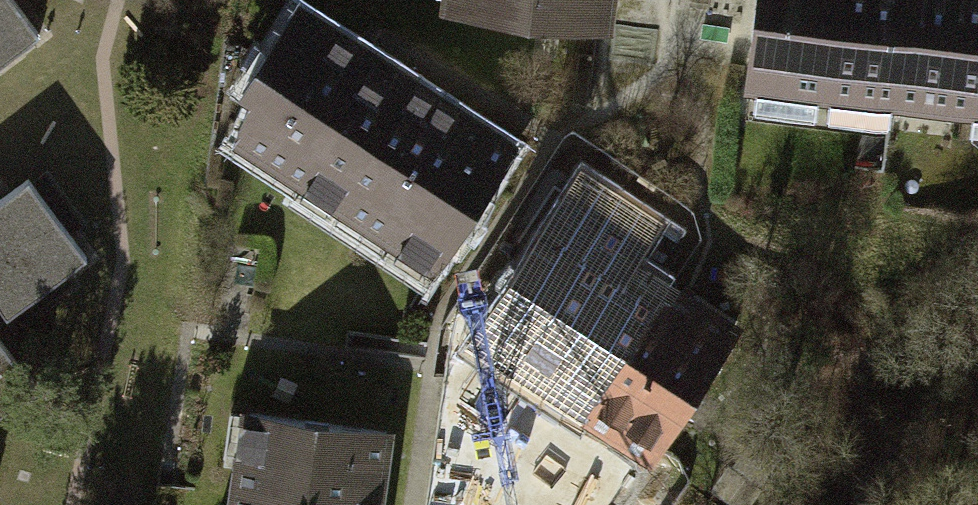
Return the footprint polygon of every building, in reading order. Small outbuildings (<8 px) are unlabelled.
[(607,44),(613,0),(450,0),(447,26),(607,44)] [(750,95),(977,126),(977,0),(763,0),(750,95)] [(39,55),(0,1),(0,83),(39,55)] [(314,13),(225,150),(431,282),(519,144),(314,13)] [(6,323),(84,267),(28,189),(0,209),(0,314),(6,323)] [(465,351),(651,473),(740,339),(554,217),(465,351)] [(34,398),(0,351),(0,422),(34,398)] [(237,409),(225,504),(386,504),(396,429),(237,409)] [(711,491),(732,504),(750,504),(760,489),(726,467),(711,491)] [(538,493),(534,504),(568,504),(538,493)]
